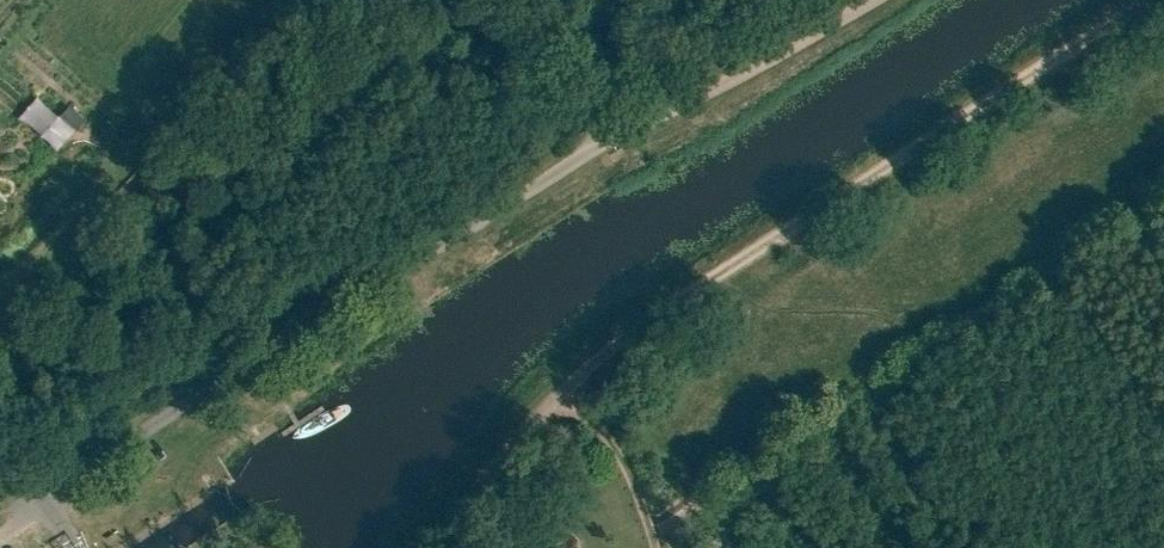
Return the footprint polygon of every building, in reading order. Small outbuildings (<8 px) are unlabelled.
[(54,149),(72,128),(33,94),(15,115),(54,149)] [(68,104),(58,111),(70,128),(80,121),(68,104)]
